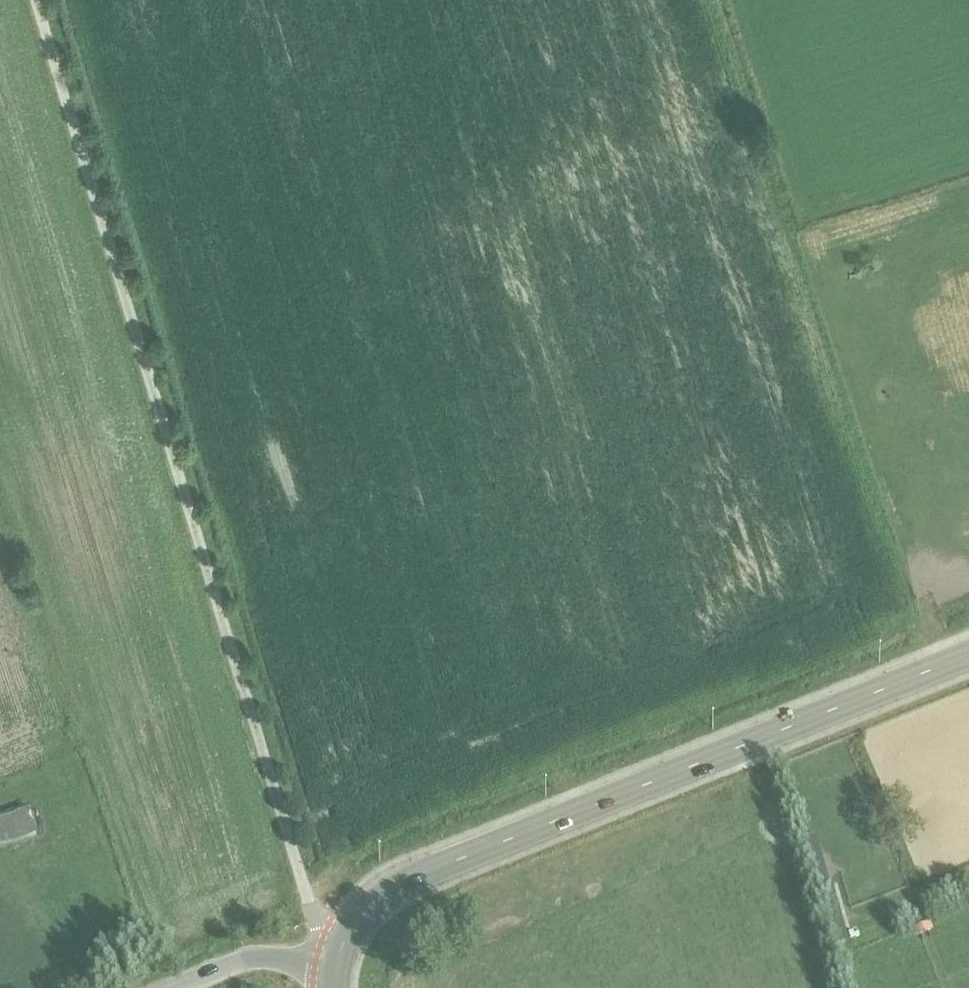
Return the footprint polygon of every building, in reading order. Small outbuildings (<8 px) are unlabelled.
[(0,819),(0,849),(37,837),(29,810),(0,819)] [(832,886),(817,890),(834,949),(848,945),(832,886)]
